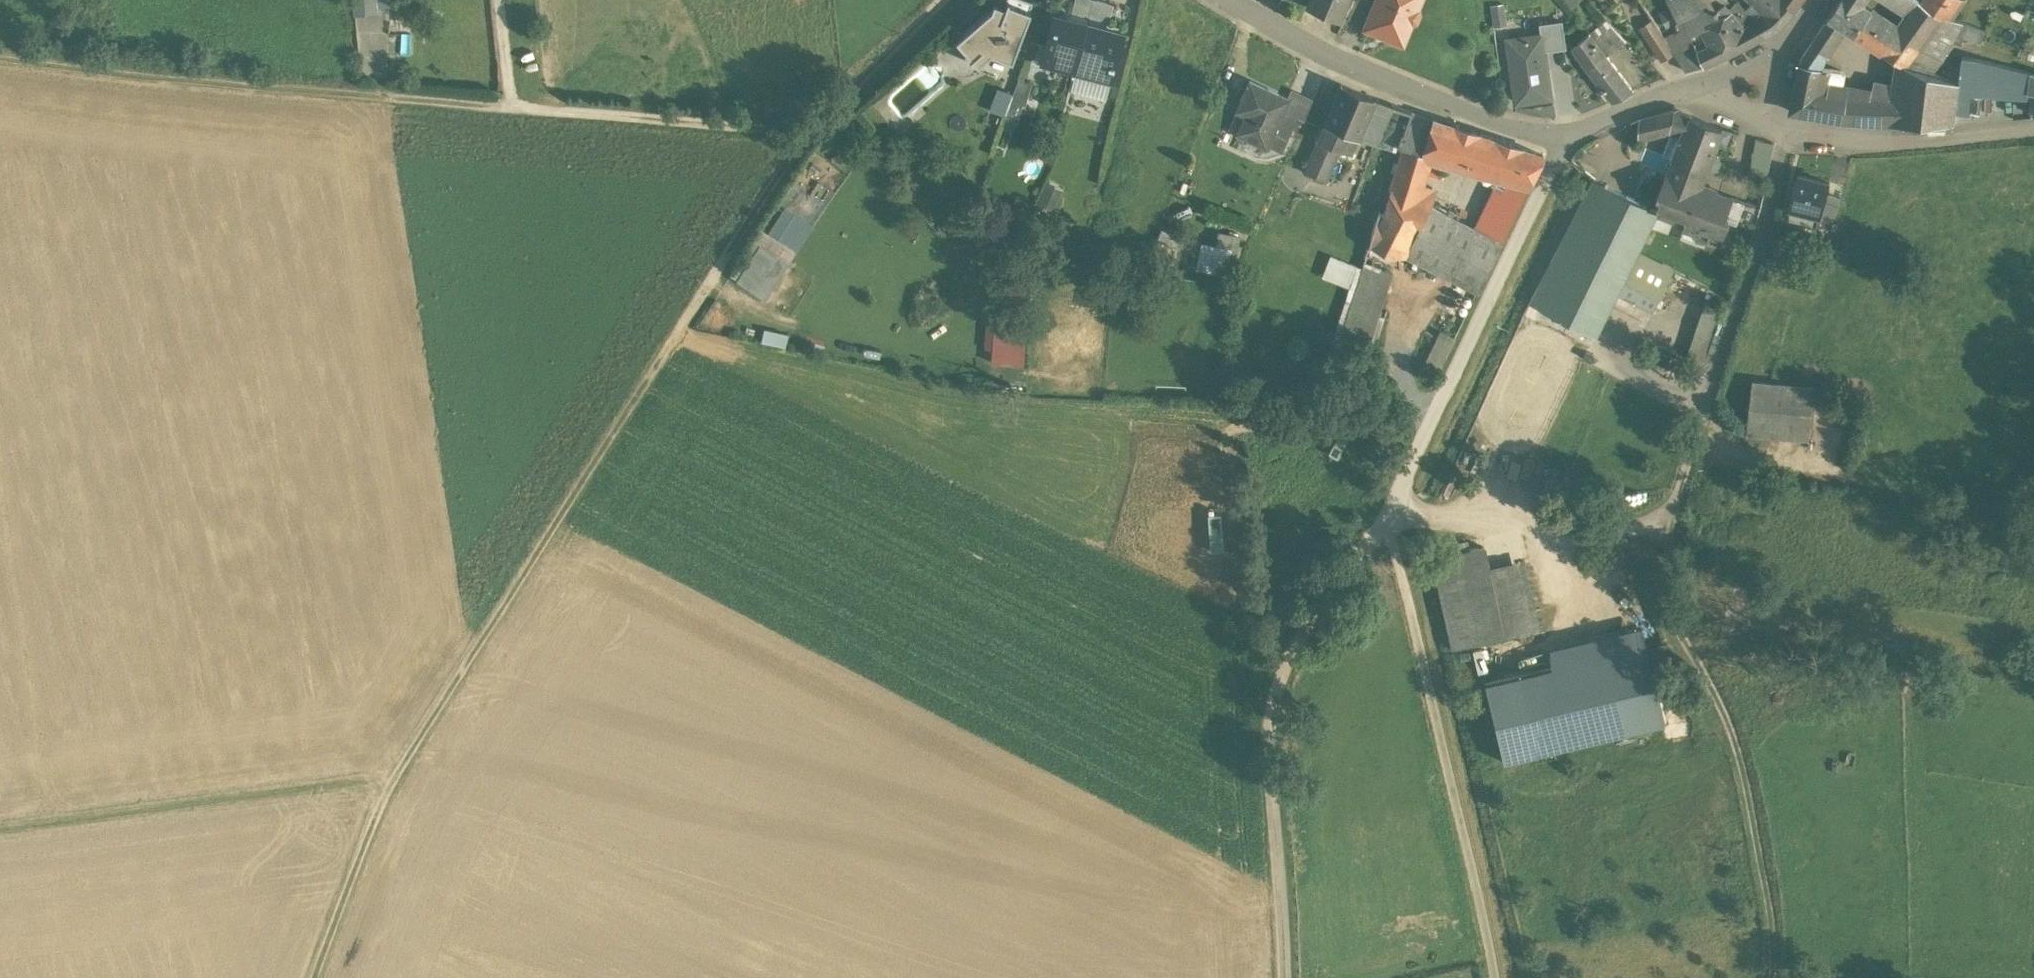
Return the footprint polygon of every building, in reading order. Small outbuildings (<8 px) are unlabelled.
[(365,12),(377,11),(376,0),(364,0),(365,12)] [(1022,0),(1006,0),(1006,2),(1029,11),(1032,4),(1022,0)] [(1089,0),(1074,0),(1069,21),(1085,25),(1092,1),(1089,0)] [(1307,6),(1338,19),(1345,0),(1310,0),(1307,6)] [(1365,28),(1404,44),(1422,0),(1377,0),(1365,28)] [(1762,31),(1754,19),(1753,20),(1744,25),(1732,10),(1729,6),(1725,1),(1715,8),(1709,0),(1671,0),(1675,9),(1685,31),(1697,25),(1705,42),(1693,48),(1703,70),(1718,61),(1762,31)] [(1725,1),(1724,0),(1709,0),(1715,8),(1725,1)] [(1732,10),(1744,25),(1753,20),(1737,0),(1729,6),(1732,10)] [(1795,10),(1786,0),(1757,0),(1765,8),(1754,19),(1762,31),(1795,10)] [(1795,10),(1803,0),(1786,0),(1795,10)] [(1862,0),(1840,0),(1828,18),(1829,18),(1847,29),(1855,34),(1873,7),(1865,2),(1862,0)] [(1941,12),(1922,1),(1920,0),(1913,0),(1906,13),(1899,24),(1873,7),(1855,34),(1895,58),(1906,65),(1941,12)] [(1906,13),(1913,0),(1886,0),(1906,13)] [(1922,1),(1941,12),(1951,18),(1963,0),(1923,0),(1922,1)] [(1112,6),(1092,1),(1085,25),(1106,30),(1112,6)] [(1506,1),(1492,2),(1493,21),(1507,21),(1506,1)] [(1029,11),(1006,2),(1004,7),(993,3),(990,9),(955,41),(970,58),(968,59),(969,60),(971,59),(976,65),(989,54),(1011,61),(1029,11)] [(359,12),(358,49),(373,50),(373,57),(387,58),(388,13),(359,12)] [(1906,65),(1933,74),(1966,23),(1951,18),(1941,12),(1906,65)] [(1069,21),(1053,17),(1050,30),(1048,29),(1044,45),(1043,45),(1038,62),(1073,71),(1085,25),(1069,21)] [(1847,29),(1829,18),(1803,57),(1800,65),(1822,68),(1827,56),(1829,57),(1847,29)] [(1590,32),(1608,56),(1625,42),(1605,20),(1590,32)] [(1541,37),(1544,52),(1566,49),(1562,23),(1540,26),(1541,37)] [(1985,30),(1966,23),(1962,37),(1980,43),(1985,30)] [(1106,30),(1085,25),(1073,71),(1109,81),(1117,48),(1114,47),(1118,33),(1106,30)] [(1572,47),(1589,69),(1605,58),(1608,56),(1590,32),(1572,47)] [(1544,52),(1541,37),(1508,42),(1517,102),(1551,97),(1544,52)] [(1703,70),(1693,48),(1688,38),(1667,48),(1686,78),(1703,70)] [(1976,58),(1961,56),(1960,84),(1956,114),(1969,115),(1972,95),(2033,100),(2033,72),(1976,58)] [(1605,58),(1589,69),(1597,79),(1613,67),(1605,58)] [(1956,114),(1960,84),(1933,74),(1906,65),(1895,58),(1892,83),(1883,125),(1883,126),(1954,126),(1956,114)] [(1822,68),(1800,65),(1790,113),(1820,119),(1831,69),(1822,68)] [(1632,93),(1613,67),(1597,79),(1614,102),(1632,93)] [(1845,71),(1831,69),(1820,119),(1855,125),(1883,126),(1883,125),(1892,83),(1874,79),(1872,88),(1843,82),(1845,71)] [(1018,77),(1004,115),(1015,119),(1030,81),(1018,77)] [(1286,101),(1249,84),(1236,112),(1241,115),(1233,133),(1250,140),(1265,147),(1271,134),(1281,113),(1286,101)] [(1341,87),(1325,127),(1345,135),(1355,139),(1372,101),(1372,100),(1341,87)] [(1286,101),(1281,113),(1297,120),(1304,123),(1314,102),(1291,91),(1286,101)] [(1412,114),(1391,109),(1372,101),(1355,139),(1373,145),(1396,152),(1398,147),(1401,148),(1412,114)] [(1674,112),(1640,122),(1639,140),(1671,131),(1674,112)] [(1684,136),(1660,198),(1664,199),(1658,213),(1657,214),(1674,220),(1676,215),(1687,218),(1683,229),(1700,235),(1701,231),(1710,234),(1708,238),(1720,242),(1728,223),(1728,220),(1724,219),(1731,200),(1730,200),(1716,194),(1717,192),(1704,188),(1704,190),(1700,189),(1706,174),(1716,146),(1722,131),(1674,112),(1671,131),(1672,131),(1672,132),(1684,136)] [(1281,113),(1271,134),(1287,142),(1297,120),(1281,113)] [(1432,121),(1412,114),(1401,148),(1403,148),(1420,153),(1432,121)] [(1457,129),(1432,121),(1420,153),(1427,157),(1446,162),(1457,129)] [(1345,135),(1325,127),(1319,142),(1339,149),(1345,135)] [(1500,143),(1457,129),(1446,162),(1506,180),(1528,186),(1542,157),(1514,147),(1515,144),(1513,144),(1513,142),(1504,140),(1504,141),(1501,140),(1500,143)] [(1730,133),(1722,131),(1716,146),(1724,149),(1730,133)] [(1250,140),(1233,133),(1231,132),(1222,151),(1241,159),(1250,140)] [(1774,145),(1756,140),(1749,177),(1767,180),(1774,145)] [(1339,149),(1319,142),(1306,171),(1326,180),(1339,149)] [(1420,153),(1403,148),(1384,216),(1415,233),(1447,250),(1485,271),(1500,242),(1478,232),(1428,207),(1415,200),(1419,188),(1427,157),(1420,153)] [(1637,198),(1656,205),(1663,184),(1645,177),(1637,198)] [(1829,185),(1798,177),(1789,210),(1820,219),(1826,197),(1829,185)] [(1506,180),(1499,188),(1478,232),(1500,242),(1528,186),(1506,180)] [(1597,184),(1537,308),(1598,337),(1605,322),(1618,296),(1635,260),(1657,214),(1658,213),(1604,187),(1597,184)] [(1429,192),(1419,188),(1415,200),(1428,207),(1431,200),(1429,192)] [(1840,200),(1826,197),(1820,219),(1833,223),(1840,200)] [(1760,210),(1731,199),(1730,200),(1731,200),(1724,219),(1728,220),(1728,223),(1754,232),(1760,210)] [(774,224),(789,234),(800,217),(784,207),(774,224)] [(1385,255),(1403,257),(1415,233),(1384,216),(1379,214),(1368,247),(1385,255)] [(1412,258),(1437,271),(1447,250),(1415,233),(1403,257),(1412,258)] [(1225,272),(1232,244),(1203,237),(1196,265),(1225,272)] [(759,244),(736,281),(763,298),(786,261),(759,244)] [(1485,271),(1447,250),(1437,271),(1476,291),(1485,271)] [(1669,277),(1635,260),(1618,296),(1652,313),(1669,277)] [(1390,272),(1363,262),(1331,361),(1358,370),(1390,272)] [(1707,302),(1688,356),(1706,362),(1725,308),(1707,302)] [(992,313),(990,357),(1025,358),(1026,314),(992,313)] [(766,324),(763,337),(785,342),(788,330),(766,324)] [(1438,332),(1420,369),(1436,376),(1454,339),(1438,332)] [(1815,388),(1752,382),(1747,433),(1809,439),(1815,388)] [(1469,551),(1467,543),(1447,547),(1449,556),(1431,560),(1452,651),(1504,639),(1488,568),(1484,548),(1469,551)] [(1524,561),(1488,568),(1504,639),(1539,631),(1524,561)] [(1480,686),(1501,769),(1666,728),(1645,645),(1480,686)]
